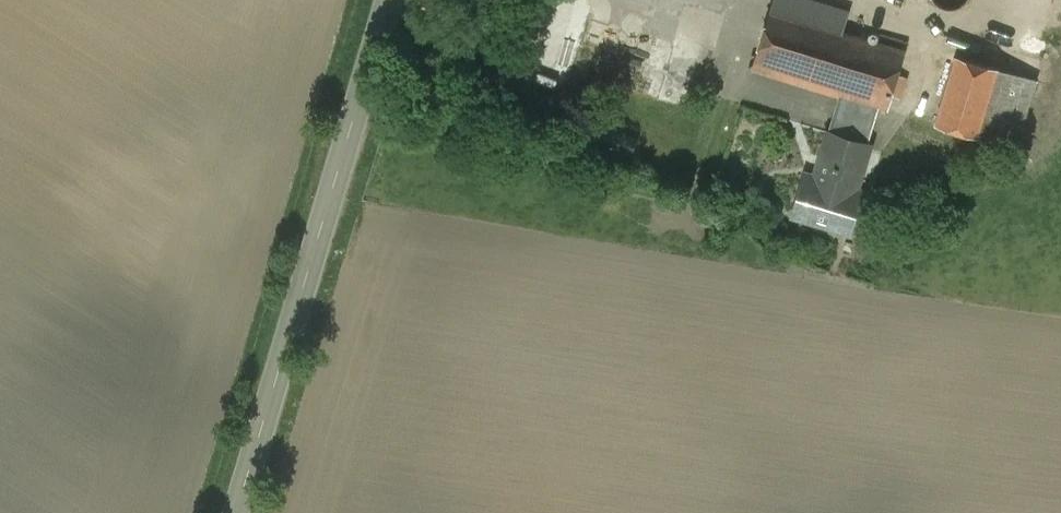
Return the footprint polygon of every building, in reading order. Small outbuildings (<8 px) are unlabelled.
[(843,32),(849,12),(810,0),(774,0),(753,67),(842,94),(888,108),(906,51),(843,32)] [(1000,68),(956,54),(936,123),(980,136),(1000,68)] [(1036,79),(1000,68),(980,136),(1016,146),(1036,79)] [(888,108),(842,94),(831,132),(868,143),(880,106),(888,109),(888,108)] [(831,132),(829,131),(815,175),(806,173),(794,214),(850,231),(863,190),(858,188),(871,144),(868,143),(831,132)]
